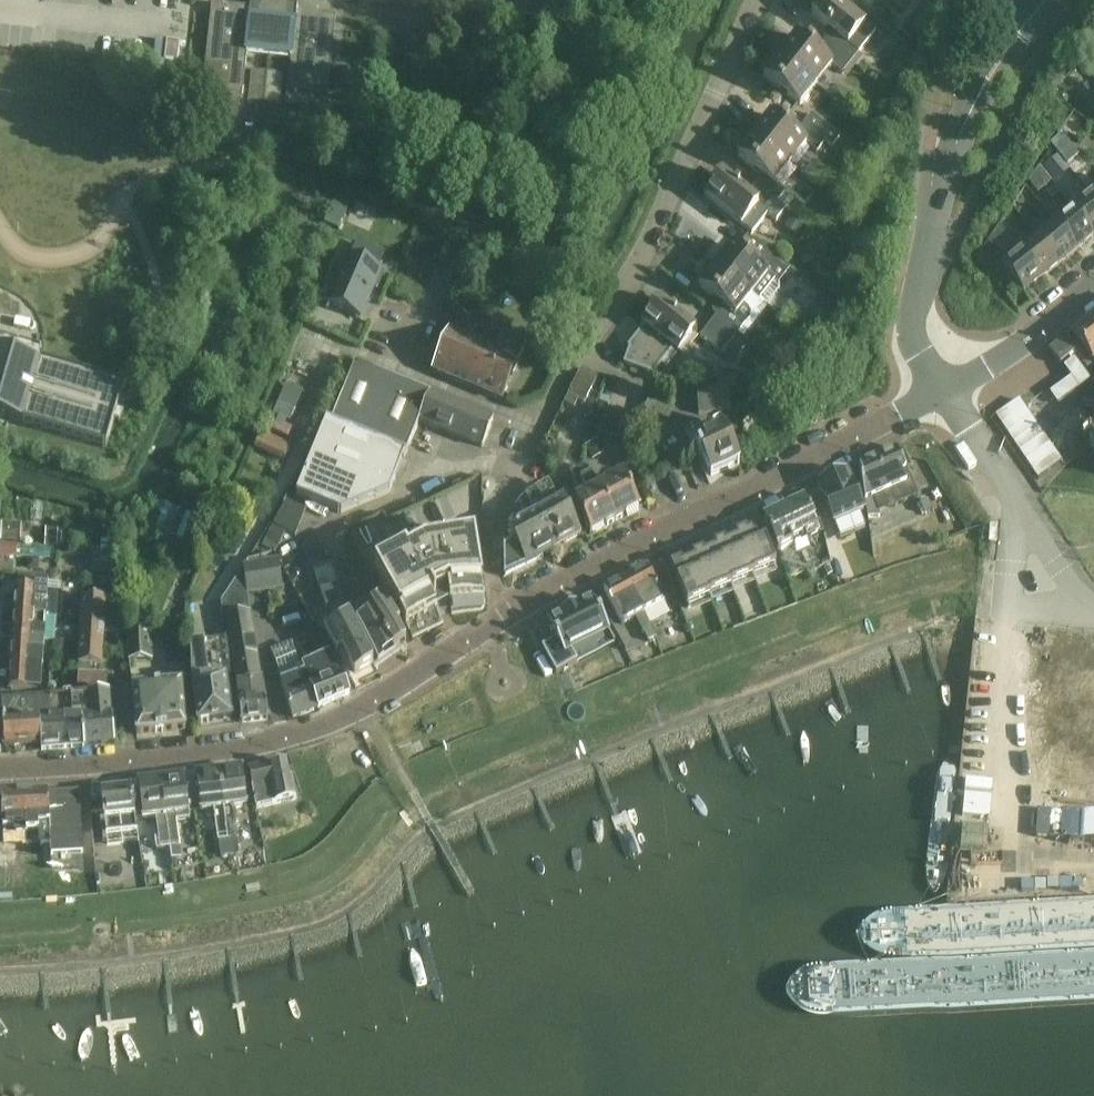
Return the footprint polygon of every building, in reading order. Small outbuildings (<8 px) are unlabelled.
[(812,16),(837,36),(829,46),(851,64),(859,53),(876,33),(865,25),(834,0),(825,0),(812,16)] [(269,56),(275,3),(251,1),(250,9),(212,5),(203,97),(242,102),(247,54),(269,56)] [(275,3),(269,56),(291,59),(286,106),(326,111),(336,18),(297,14),(298,6),(275,3)] [(796,36),(780,57),(816,86),(832,66),(843,74),(851,64),(829,46),(821,56),(796,36)] [(816,86),(780,57),(763,77),(800,106),(816,86)] [(336,69),(334,92),(349,93),(351,70),(336,69)] [(770,115),(754,136),(790,165),(806,145),(816,153),(825,142),(803,125),(795,135),(770,115)] [(832,149),(832,148),(840,138),(811,115),(803,125),(825,142),(832,149)] [(754,136),(738,156),(763,176),(754,186),(776,204),(777,203),(785,193),(775,185),(790,165),(754,136)] [(1038,169),(1028,184),(1037,194),(1052,183),(1039,168),(1038,169)] [(777,221),(785,211),(754,186),(747,196),(722,176),(705,197),(752,235),(768,214),(777,221)] [(1091,195),(1074,209),(1093,234),(1093,199),(1091,195)] [(1093,237),(1093,234),(1074,209),(1055,224),(1077,250),(1093,237)] [(1059,265),(1077,250),(1055,224),(1038,238),(1059,265)] [(1006,235),(999,227),(988,242),(992,247),(1006,235)] [(1038,238),(1020,253),(1042,279),(1059,265),(1038,238)] [(731,246),(715,267),(751,296),(766,308),(779,289),(778,284),(786,273),(765,256),(756,266),(731,246)] [(1042,279),(1020,253),(1001,268),(1023,294),(1042,279)] [(326,287),(319,301),(360,320),(374,288),(377,290),(384,275),(381,274),(382,271),(379,270),(350,258),(347,257),(341,271),(335,268),(326,287)] [(715,267),(699,287),(717,301),(715,304),(715,309),(720,312),(716,317),(738,335),(746,324),(750,320),(751,315),(749,309),(744,306),(751,296),(715,267)] [(695,333),(658,304),(642,325),(645,327),(628,348),(629,349),(624,365),(653,375),(673,350),(678,354),(695,333)] [(716,317),(700,337),(722,355),(738,335),(716,317)] [(1071,334),(1093,364),(1093,317),(1071,334)] [(495,351),(449,331),(432,372),(502,402),(526,343),(502,333),(495,351)] [(1060,365),(1060,364),(1076,352),(1065,338),(1049,351),(1060,365)] [(106,450),(114,423),(120,401),(124,388),(37,363),(0,352),(0,420),(106,450)] [(1071,379),(1049,394),(1057,405),(1090,382),(1075,360),(1063,368),(1071,379)] [(326,422),(297,497),(340,514),(389,493),(404,455),(406,455),(419,422),(483,448),(493,422),(430,396),(385,378),(361,368),(355,366),(332,424),(326,422)] [(728,387),(696,390),(698,416),(730,413),(728,387)] [(1061,463),(1018,402),(995,417),(1038,479),(1061,463)] [(722,432),(718,425),(706,431),(707,431),(711,438),(695,445),(711,478),(739,465),(723,432),(722,432)] [(906,471),(897,449),(859,465),(867,519),(880,517),(872,497),(906,483),(901,473),(906,471)] [(599,494),(586,469),(570,478),(583,502),(575,507),(590,535),(615,522),(599,494)] [(846,472),(817,485),(834,526),(863,514),(846,472)] [(599,494),(615,522),(639,510),(623,481),(599,494)] [(767,533),(774,552),(775,554),(790,547),(788,542),(804,535),(806,540),(818,534),(803,501),(791,507),(790,504),(778,509),(780,512),(763,520),(767,533)] [(563,503),(535,518),(553,551),(581,537),(567,511),(563,503)] [(514,544),(504,550),(504,578),(526,566),(553,551),(535,518),(508,533),(514,544)] [(754,578),(753,576),(774,568),(775,568),(776,567),(761,529),(748,534),(747,531),(736,536),(737,540),(738,540),(753,577),(753,578),(754,578)] [(405,554),(375,570),(406,629),(436,613),(432,605),(435,603),(433,599),(447,591),(450,606),(484,600),(474,540),(423,549),(423,550),(407,558),(405,554)] [(725,542),(714,546),(716,551),(717,550),(732,589),(732,588),(732,587),(753,578),(753,577),(738,540),(737,540),(726,544),(725,542)] [(703,552),(692,557),(694,561),(695,561),(710,599),(711,599),(710,597),(732,589),(717,550),(716,551),(705,555),(703,552)] [(682,563),(671,567),(672,572),(687,608),(710,599),(695,561),(694,561),(683,565),(682,563)] [(649,571),(647,568),(646,567),(624,579),(643,613),(676,596),(663,564),(649,571)] [(622,625),(643,613),(624,579),(603,590),(622,625)] [(15,590),(14,615),(54,619),(56,619),(56,618),(58,593),(59,589),(59,586),(48,585),(46,585),(34,584),(33,591),(15,590)] [(83,600),(81,633),(104,634),(106,602),(83,600)] [(556,641),(542,648),(556,675),(577,664),(572,653),(609,633),(592,601),(577,609),(576,608),(561,615),(562,617),(547,625),(556,641)] [(372,616),(356,626),(375,658),(377,662),(405,645),(407,644),(398,631),(402,628),(393,616),(392,617),(384,603),(369,611),(372,616)] [(249,612),(223,616),(223,618),(225,617),(237,687),(239,706),(242,725),(268,722),(265,703),(261,684),(262,684),(249,612)] [(14,615),(12,641),(43,643),(43,642),(55,643),(56,619),(54,619),(14,615)] [(349,621),(324,634),(336,657),(342,654),(346,661),(355,675),(373,665),(370,661),(349,621)] [(150,627),(126,628),(127,634),(128,664),(152,663),(151,633),(150,627)] [(77,678),(77,680),(89,681),(89,679),(90,667),(102,667),(104,634),(81,633),(78,678),(77,678)] [(12,641),(12,642),(11,666),(42,668),(43,643),(12,641)] [(209,685),(203,645),(192,647),(192,687),(198,727),(232,722),(226,682),(209,685)] [(302,664),(280,673),(283,682),(280,683),(293,719),(319,709),(311,689),(332,680),(329,672),(337,669),(331,655),(303,667),(302,664)] [(42,668),(11,666),(9,691),(40,693),(42,668)] [(332,680),(311,689),(319,709),(350,695),(337,669),(329,672),(332,680)] [(77,678),(67,678),(67,694),(76,693),(77,680),(77,678)] [(77,680),(76,693),(85,692),(85,698),(86,701),(88,721),(82,722),(84,748),(114,745),(114,744),(112,719),(111,719),(109,696),(105,696),(106,680),(89,679),(89,681),(77,680)] [(186,732),(182,689),(133,693),(136,736),(186,732)] [(73,722),(63,723),(65,750),(84,748),(82,722),(88,721),(86,701),(72,702),(73,722)] [(50,724),(40,725),(41,745),(41,752),(65,750),(63,723),(73,722),(72,702),(49,704),(50,724)] [(49,704),(2,708),(5,748),(9,747),(15,749),(20,747),(41,745),(40,725),(50,724),(49,704)] [(282,764),(280,761),(273,762),(271,766),(249,770),(256,808),(255,809),(259,827),(269,825),(264,807),(296,800),(292,780),(289,780),(286,763),(282,764)] [(218,770),(228,842),(237,840),(234,825),(235,825),(233,807),(247,805),(242,770),(232,771),(232,768),(218,770)] [(230,857),(228,842),(218,770),(205,771),(205,775),(196,776),(200,811),(215,810),(217,826),(216,826),(218,842),(217,842),(220,858),(230,857)] [(174,775),(160,777),(170,850),(180,848),(177,832),(176,823),(190,821),(189,813),(184,778),(174,779),(174,775)] [(147,782),(138,784),(142,820),(157,818),(159,834),(158,834),(160,851),(170,850),(160,777),(147,779),(147,782)] [(135,819),(131,790),(100,794),(106,836),(138,833),(136,819),(135,819)] [(36,797),(33,797),(36,846),(39,846),(40,855),(89,851),(90,861),(93,861),(91,838),(89,807),(65,809),(64,796),(36,797)] [(0,813),(0,857),(20,856),(21,875),(24,874),(23,856),(20,812),(14,812),(13,809),(2,810),(2,813),(0,813)] [(237,840),(228,842),(230,857),(239,855),(237,840)]
